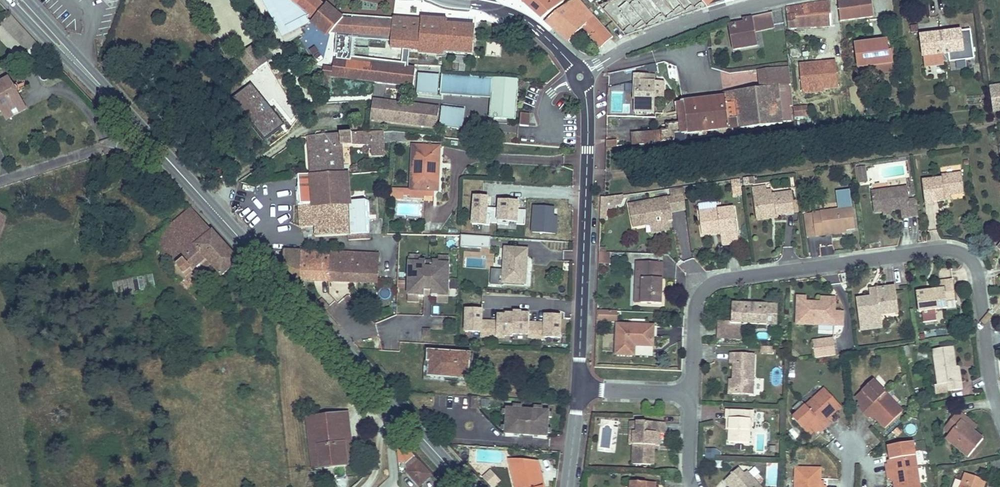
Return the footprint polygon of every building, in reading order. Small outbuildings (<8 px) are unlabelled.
[(344,18),(328,2),(325,5),(324,4),(325,3),(321,0),(288,0),(290,1),(290,0),(293,2),(292,3),(313,21),(310,23),(327,38),(332,33),(344,18)] [(528,5),(543,18),(564,2),(562,0),(523,0),(528,5)] [(546,21),(569,41),(578,31),(579,32),(589,23),(597,31),(603,26),(604,25),(595,15),(594,17),(579,0),(573,0),(566,4),(559,9),(556,11),(553,14),(546,21)] [(629,41),(686,0),(632,0),(610,16),(629,41)] [(839,0),(841,21),(873,17),(871,0),(842,0),(839,0)] [(786,9),(789,28),(834,25),(834,10),(830,10),(830,6),(829,2),(786,9)] [(772,14),(743,19),(744,22),(729,25),(733,49),(758,44),(756,33),(775,30),(772,14)] [(394,21),(393,40),(393,48),(404,49),(410,49),(420,50),(444,52),(474,54),(476,26),(449,24),(444,23),(422,19),(411,18),(394,17),(394,21)] [(393,40),(394,21),(388,21),(352,18),(352,30),(339,29),(336,32),(335,52),(337,53),(337,57),(334,60),(333,69),(324,68),(323,77),(374,81),(376,59),(352,56),(354,37),(393,40)] [(352,18),(344,18),(332,33),(336,32),(339,29),(352,30),(352,18)] [(603,26),(597,31),(592,36),(603,48),(613,38),(615,37),(605,26),(604,25),(603,26)] [(959,31),(941,33),(942,45),(944,56),(949,55),(962,53),(960,32),(959,31)] [(949,55),(950,62),(973,58),(970,31),(960,32),(962,53),(949,55)] [(942,45),(941,33),(921,36),(923,57),(924,67),(945,65),(944,56),(942,45)] [(841,40),(833,42),(834,54),(843,53),(841,40)] [(887,42),(856,46),(860,77),(893,73),(891,53),(888,53),(887,42)] [(268,61),(256,45),(241,56),(254,72),(268,61)] [(376,59),(374,81),(414,87),(416,69),(408,68),(406,68),(406,58),(409,58),(410,49),(404,49),(403,62),(376,59)] [(953,69),(973,67),(973,60),(952,63),(953,69)] [(724,97),(725,100),(728,100),(729,104),(735,103),(737,126),(738,128),(784,123),(779,85),(791,84),(789,67),(752,71),(754,87),(727,91),(727,96),(724,97)] [(832,81),(845,81),(845,67),(832,67),(832,81)] [(655,111),(655,93),(655,78),(655,73),(635,72),(634,92),(637,92),(637,111),(655,111)] [(419,73),(417,92),(438,93),(439,74),(419,73)] [(517,113),(519,79),(471,76),(442,74),(441,94),(491,98),(496,98),(495,119),(517,121),(517,113)] [(2,111),(22,100),(18,93),(22,90),(18,82),(13,84),(9,77),(0,82),(0,112),(2,111)] [(655,93),(663,93),(664,78),(655,78),(655,93)] [(990,86),(993,111),(999,110),(999,85),(990,86)] [(793,92),(793,104),(801,104),(801,92),(793,92)] [(661,130),(662,142),(675,140),(675,133),(682,132),(682,133),(689,133),(706,130),(719,128),(719,135),(729,133),(725,100),(724,97),(684,101),(679,102),(680,111),(680,114),(680,115),(681,122),(665,124),(666,130),(661,130)] [(2,111),(6,118),(26,108),(22,100),(2,111)] [(725,100),(729,133),(738,132),(738,128),(737,126),(735,103),(729,104),(728,100),(725,100)] [(372,101),(370,120),(436,125),(438,106),(372,101)] [(792,106),(794,117),(807,115),(806,104),(792,106)] [(443,107),(441,125),(463,127),(466,109),(443,107)] [(521,113),(520,126),(530,127),(531,114),(521,113)] [(639,143),(662,142),(661,130),(657,130),(631,132),(632,144),(639,143)] [(339,134),(309,136),(310,155),(311,175),(296,176),(296,179),(298,178),(299,187),(296,187),(297,192),(298,192),(299,201),(297,201),(297,205),(300,205),(301,227),(316,226),(317,236),(342,234),(368,232),(367,219),(371,219),(370,199),(349,201),(348,171),(342,171),(341,154),(344,154),(343,141),(372,143),(372,152),(382,152),(382,133),(369,132),(339,134)] [(412,189),(434,190),(435,190),(436,174),(436,163),(439,163),(440,150),(440,147),(440,145),(413,145),(412,189)] [(866,167),(857,168),(859,182),(868,181),(866,167)] [(946,201),(945,196),(951,195),(964,194),(961,172),(942,175),(942,178),(923,180),(926,205),(946,202),(946,201)] [(730,180),(733,195),(741,194),(739,179),(730,180)] [(903,217),(919,215),(917,198),(910,199),(908,185),(872,191),(875,214),(902,210),(903,217)] [(812,202),(810,187),(801,188),(803,203),(812,202)] [(686,211),(683,188),(670,191),(671,196),(668,197),(671,213),(686,211)] [(753,196),(756,213),(778,210),(779,216),(795,214),(795,213),(793,198),(791,190),(753,196)] [(839,209),(813,213),(816,238),(831,236),(830,233),(846,230),(855,229),(850,191),(837,193),(839,209)] [(603,198),(601,197),(600,221),(607,221),(608,210),(616,210),(616,206),(621,206),(624,199),(628,198),(627,195),(605,198),(603,198)] [(490,197),(474,196),(472,225),(488,226),(490,197)] [(633,228),(650,225),(668,222),(672,221),(671,213),(668,197),(628,204),(633,228)] [(521,202),(500,200),(498,225),(509,226),(509,223),(519,224),(521,202)] [(206,222),(192,207),(157,235),(163,257),(173,254),(175,265),(174,265),(177,280),(181,280),(207,258),(222,275),(239,260),(235,255),(223,242),(211,228),(206,222)] [(555,209),(534,207),(533,234),(557,235),(558,217),(554,217),(555,209)] [(700,214),(702,229),(720,226),(721,233),(723,245),(739,243),(734,209),(711,212),(710,212),(700,214)] [(778,210),(756,213),(757,221),(779,218),(779,216),(778,210)] [(816,238),(813,213),(804,214),(808,239),(816,238)] [(668,222),(650,225),(653,234),(670,231),(668,222)] [(720,226),(702,229),(703,235),(721,233),(720,226)] [(491,238),(462,236),(461,247),(490,248),(491,238)] [(299,250),(284,249),(283,264),(296,279),(300,279),(299,250)] [(506,249),(504,284),(525,285),(525,271),(527,251),(506,249)] [(610,264),(610,249),(597,249),(597,264),(610,264)] [(315,251),(299,250),(300,279),(329,280),(329,251),(315,251)] [(356,253),(329,251),(329,280),(356,281),(356,253)] [(379,254),(356,253),(356,281),(378,282),(379,254)] [(420,261),(420,254),(410,254),(410,261),(420,262),(420,261)] [(420,262),(410,261),(409,294),(419,294),(419,296),(425,296),(425,290),(432,290),(432,295),(432,296),(438,297),(438,295),(448,295),(450,263),(439,263),(439,261),(420,261),(420,262)] [(635,262),(634,279),(640,279),(639,304),(661,304),(662,263),(635,262)] [(154,274),(138,277),(140,291),(156,288),(154,274)] [(936,309),(949,308),(948,299),(957,298),(954,278),(943,279),(943,287),(919,290),(921,311),(936,309)] [(856,299),(860,325),(870,324),(874,320),(881,319),(881,315),(897,313),(894,286),(876,288),(877,297),(870,298),(856,299)] [(868,289),(870,298),(877,297),(876,288),(868,289)] [(323,298),(318,302),(325,310),(329,305),(323,298)] [(806,303),(796,302),(796,324),(834,325),(834,313),(834,299),(821,298),(821,303),(806,303)] [(718,338),(740,339),(740,324),(770,325),(776,325),(777,306),(733,304),(732,323),(718,322),(718,338)] [(937,319),(936,309),(925,311),(926,321),(937,319)] [(484,311),(468,311),(467,333),(482,334),(482,338),(514,340),(513,337),(513,314),(498,314),(498,323),(483,323),(484,311)] [(617,322),(617,312),(599,311),(599,321),(617,322)] [(834,313),(834,325),(843,325),(843,313),(834,313)] [(531,314),(513,314),(513,337),(561,338),(562,317),(547,317),(547,324),(531,323),(531,314)] [(870,324),(860,325),(860,332),(882,329),(881,319),(874,320),(870,324)] [(653,326),(617,325),(616,356),(632,357),(633,345),(653,346),(653,326)] [(811,341),(814,358),(836,355),(833,338),(811,341)] [(957,382),(955,367),(952,348),(933,351),(937,385),(945,383),(946,392),(947,391),(963,389),(962,381),(957,382)] [(429,350),(427,375),(442,376),(456,377),(469,378),(471,354),(471,352),(444,351),(429,350)] [(734,365),(734,381),(733,394),(753,394),(755,355),(730,354),(729,365),(734,365)] [(859,405),(869,417),(873,415),(883,426),(902,410),(874,379),(856,395),(862,402),(859,405)] [(945,383),(937,385),(935,385),(936,394),(947,393),(947,391),(946,392),(945,383)] [(826,387),(792,415),(809,434),(818,427),(821,431),(833,421),(829,417),(842,406),(826,387)] [(505,431),(505,434),(547,436),(547,434),(548,429),(549,417),(549,413),(549,411),(542,411),(534,410),(522,409),(513,409),(507,409),(507,410),(506,415),(506,427),(505,431)] [(725,409),(725,419),(730,419),(730,428),(729,440),(749,441),(751,425),(754,425),(755,410),(725,409)] [(961,422),(965,418),(959,412),(945,427),(951,433),(947,438),(966,456),(981,441),(972,432),(961,422)] [(347,414),(339,415),(342,443),(344,443),(347,464),(352,464),(347,414)] [(339,415),(313,418),(316,446),(319,446),(321,467),(347,464),(344,443),(342,443),(339,415)] [(316,446),(313,418),(309,418),(314,468),(321,467),(319,446),(316,446)] [(976,427),(965,418),(961,422),(972,432),(976,427)] [(629,443),(634,443),(635,430),(639,430),(640,420),(630,419),(629,443)] [(635,430),(634,443),(634,462),(655,463),(656,449),(653,449),(653,444),(658,444),(658,431),(663,432),(665,432),(666,420),(640,420),(639,430),(635,430)] [(407,462),(408,471),(420,485),(432,475),(420,461),(415,455),(397,436),(397,438),(399,463),(407,462)] [(886,468),(887,475),(893,474),(895,486),(922,486),(914,438),(889,442),(891,460),(885,461),(886,468)] [(509,459),(513,476),(516,486),(544,486),(538,460),(509,459)] [(795,486),(826,486),(826,483),(821,483),(821,478),(821,465),(796,464),(795,486)] [(731,486),(734,484),(737,486),(761,486),(747,471),(744,474),(738,468),(724,480),(731,486)] [(491,486),(494,486),(501,482),(491,469),(482,476),(491,486)] [(987,480),(966,472),(963,480),(960,486),(984,486),(987,480)]
